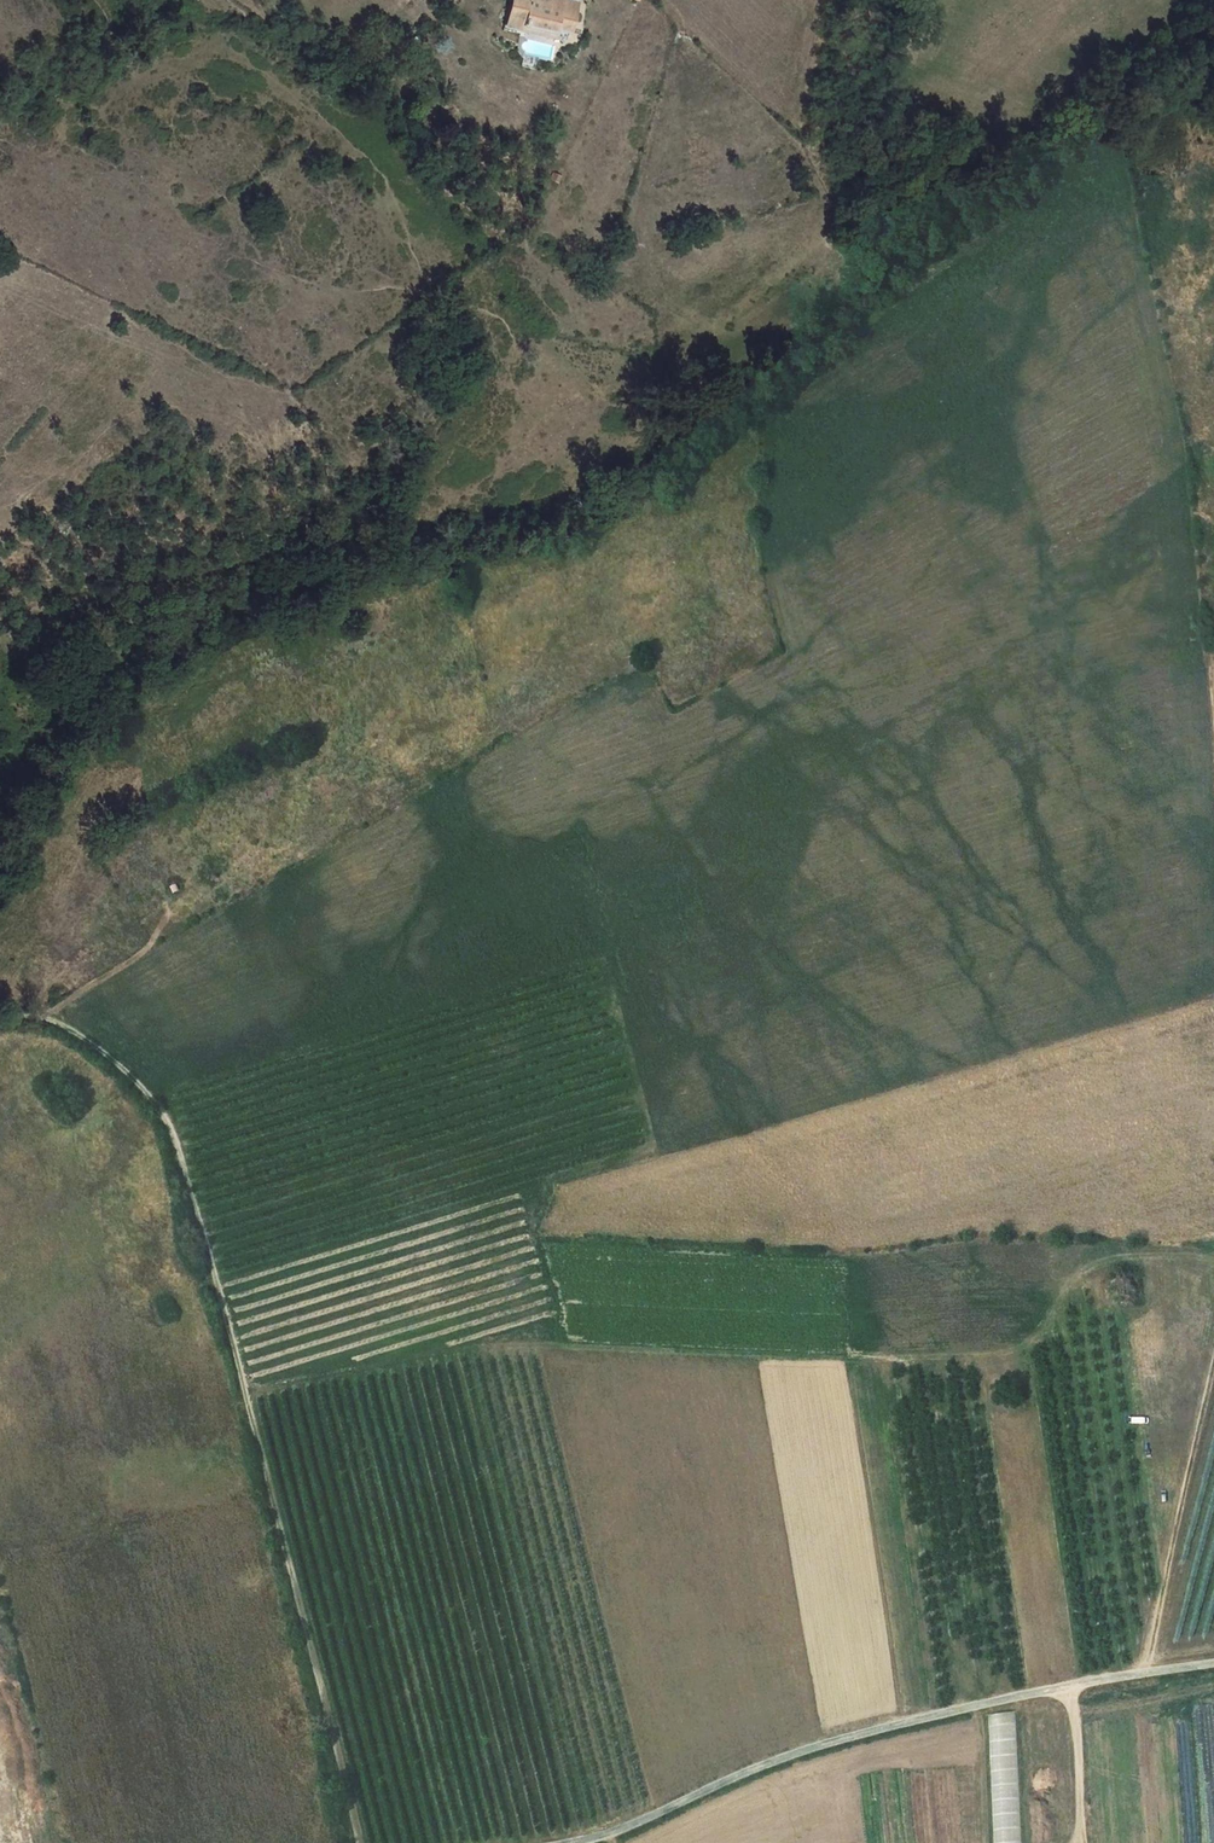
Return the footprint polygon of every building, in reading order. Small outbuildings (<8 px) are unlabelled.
[(513,11),(505,10),(503,22),(521,26),(522,23),(553,28),(554,20),(568,23),(571,0),(515,0),(513,11)] [(563,168),(555,164),(551,173),(560,177),(563,168)] [(988,1710),(994,1842),(1021,1842),(1016,1709),(988,1710)]
